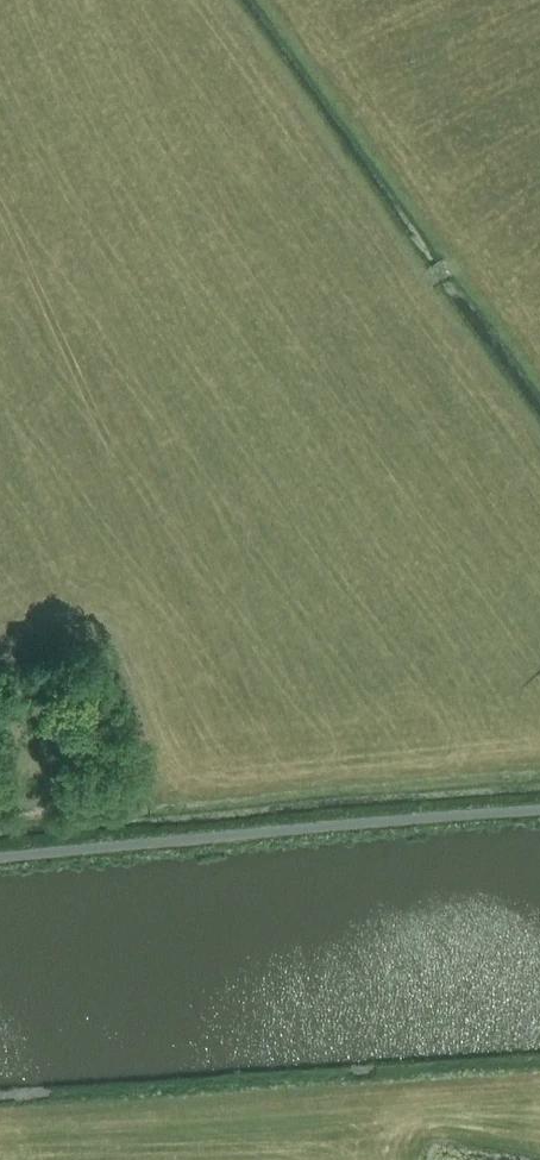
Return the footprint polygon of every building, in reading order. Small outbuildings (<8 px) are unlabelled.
[(58,701),(62,716),(74,713),(69,697),(58,701)]
